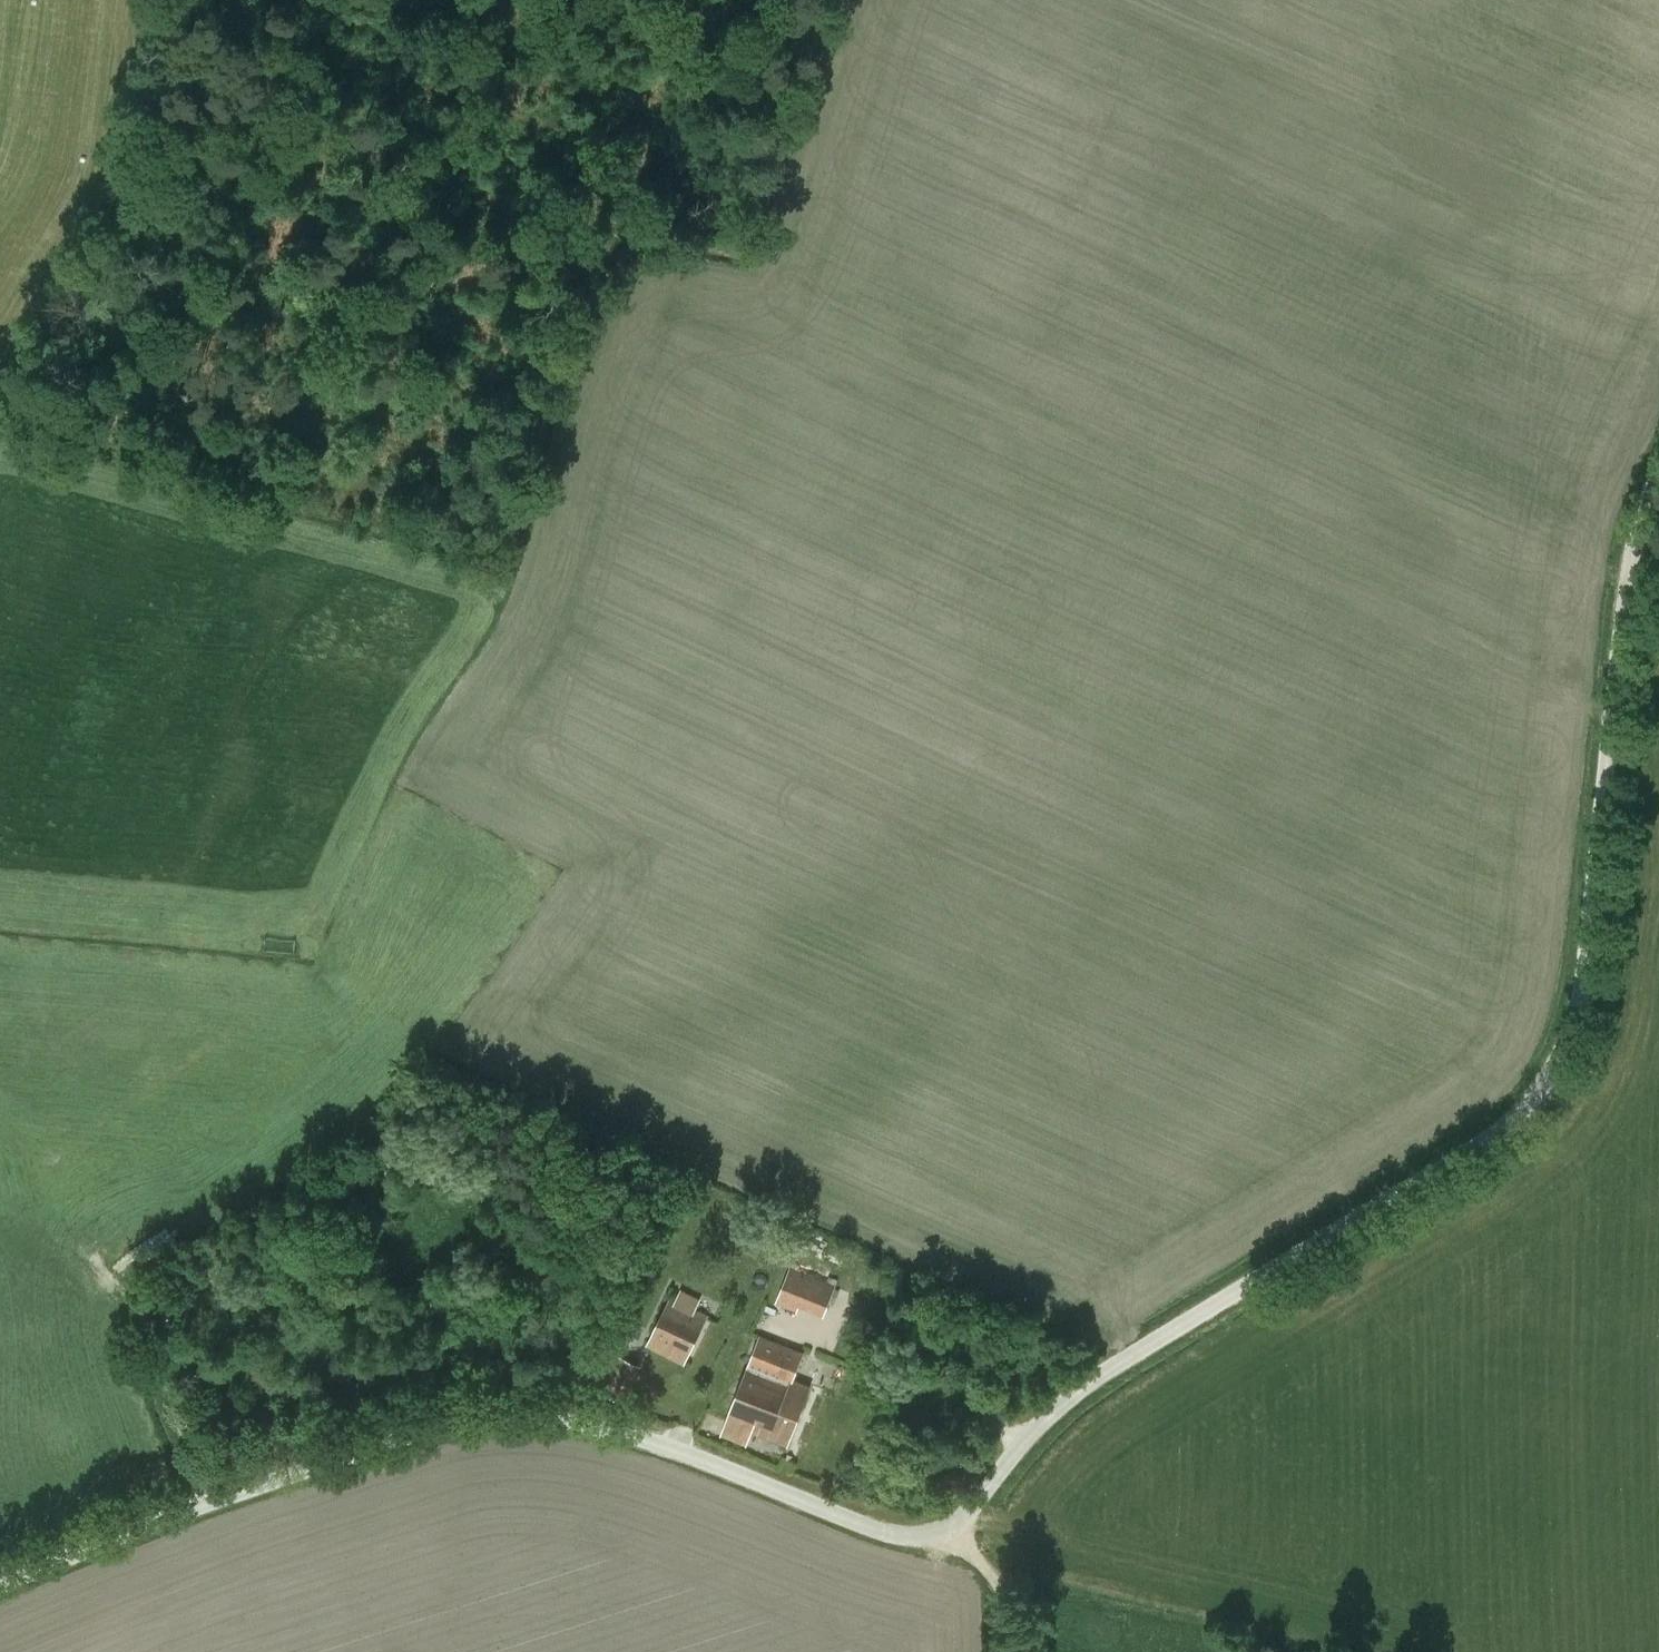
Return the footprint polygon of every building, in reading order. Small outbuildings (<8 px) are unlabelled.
[(797,1310),(800,1303),(810,1277),(790,1269),(776,1302),(797,1310)] [(648,1344),(685,1362),(707,1316),(695,1310),(676,1301),(670,1298),(648,1344)] [(760,1336),(722,1434),(747,1444),(753,1430),(789,1444),(811,1387),(793,1380),(803,1353),(760,1336)] [(612,1367),(632,1377),(638,1365),(618,1355),(612,1367)]
